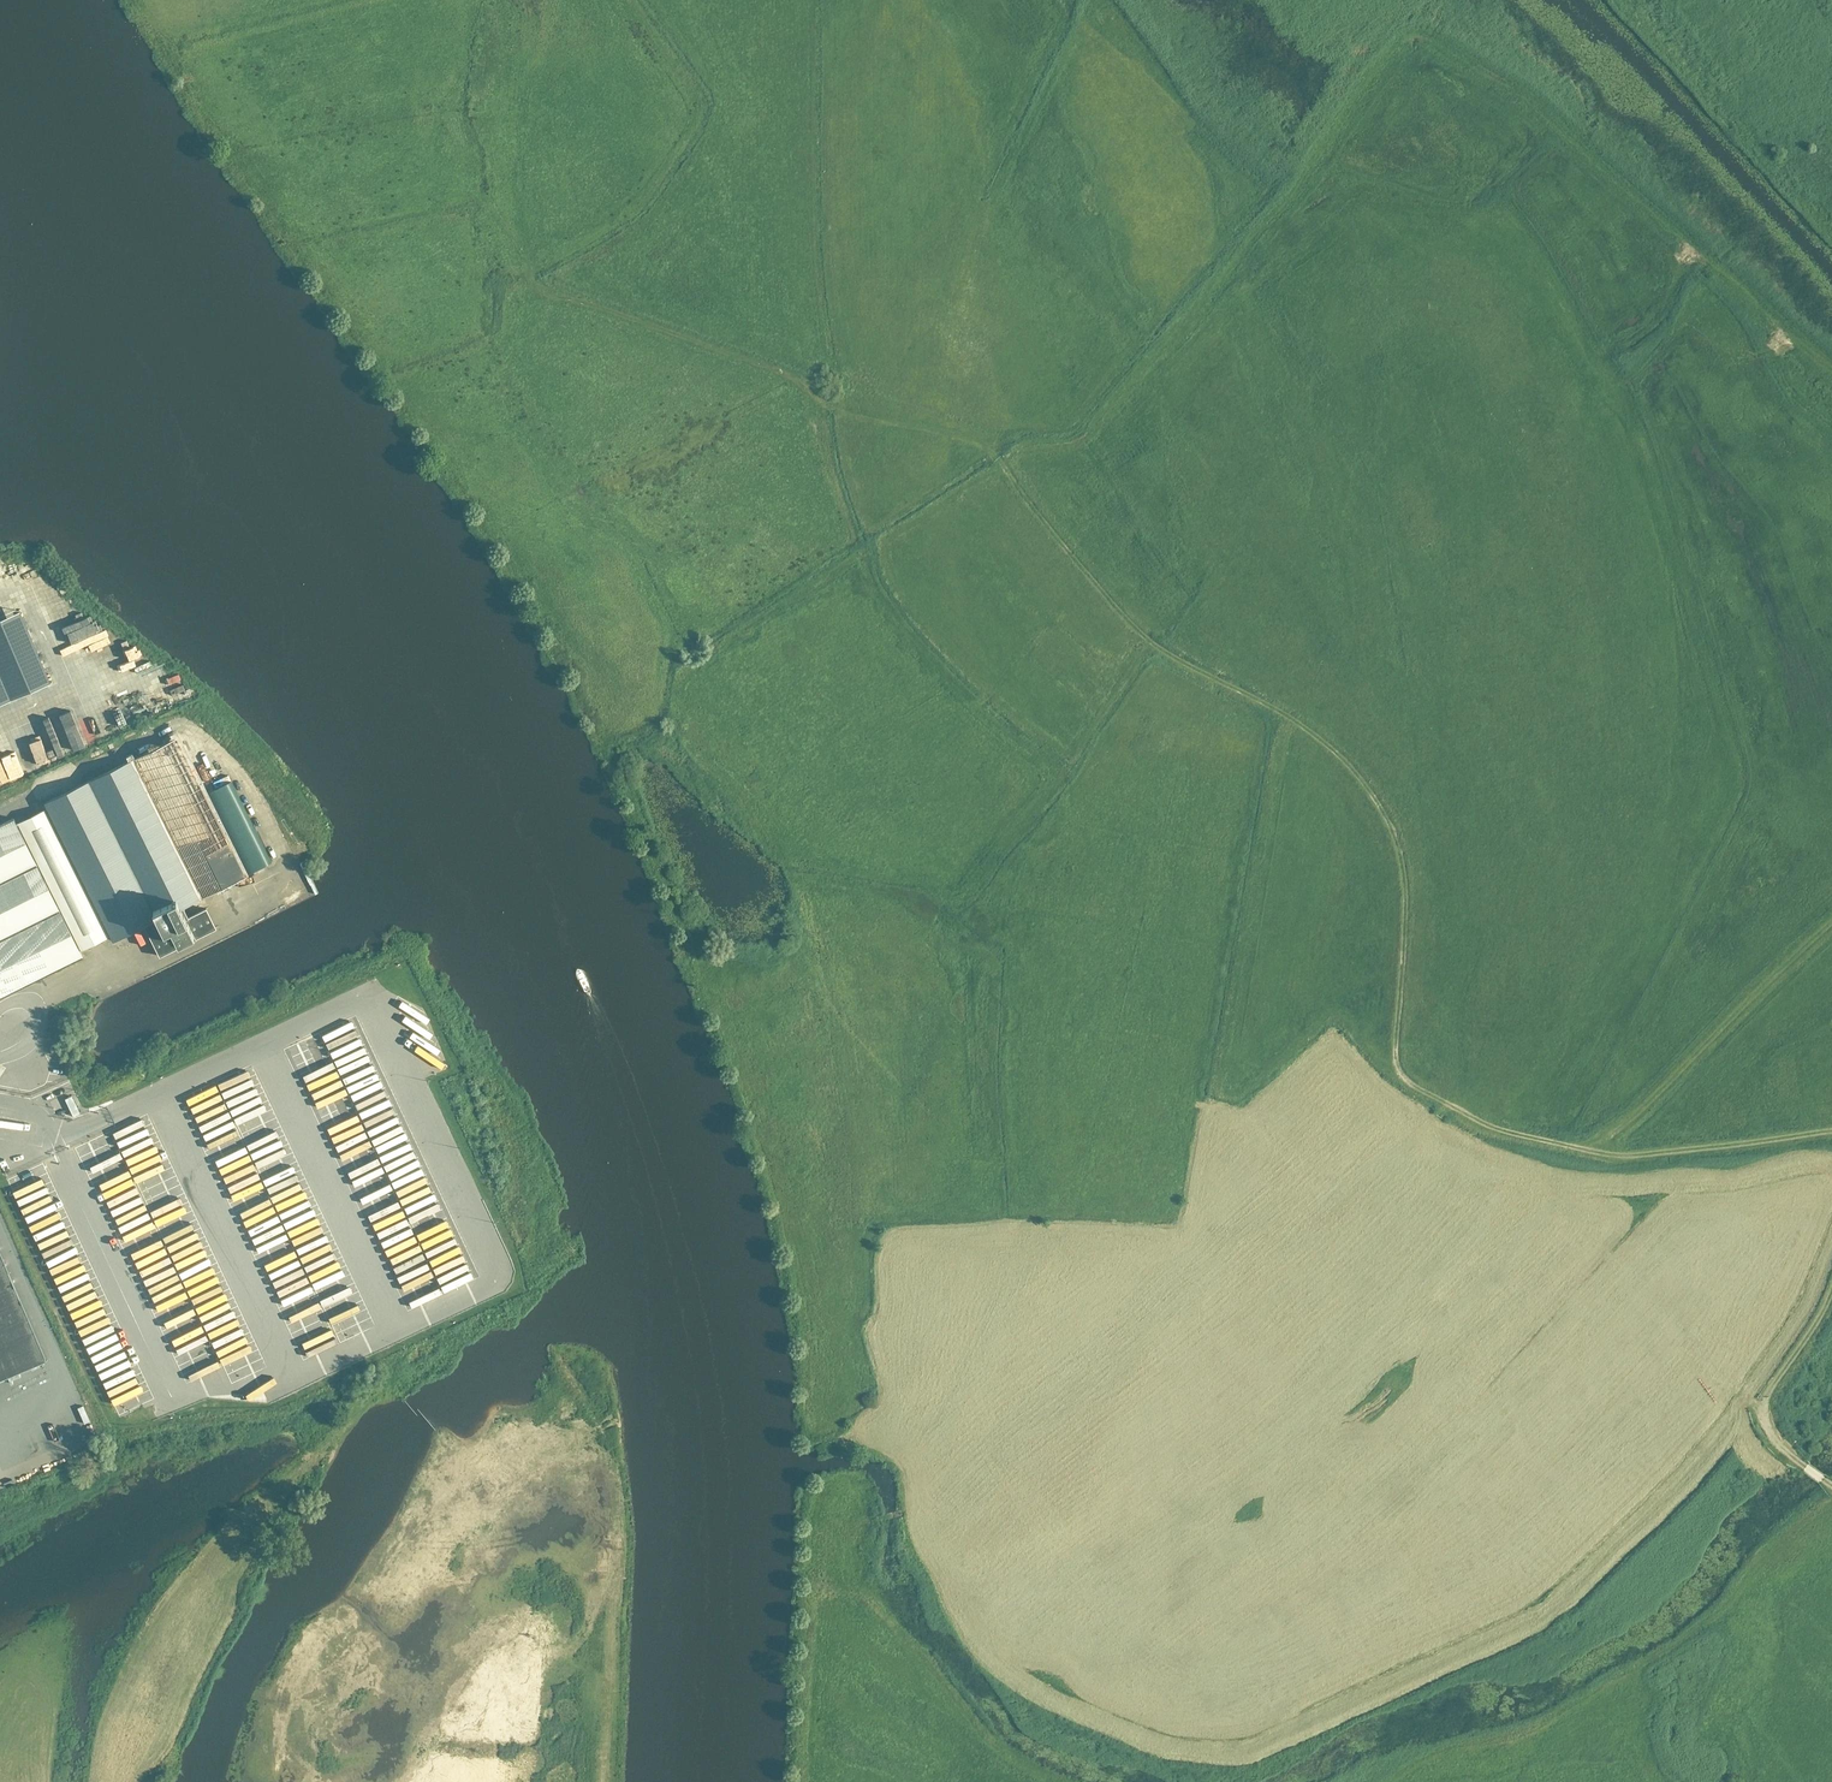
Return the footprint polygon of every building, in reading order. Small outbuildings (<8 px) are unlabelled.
[(244,876),(175,738),(44,803),(47,808),(16,824),(13,818),(0,825),(0,997),(82,957),(79,951),(110,935),(113,941),(144,926),(159,956),(215,928),(206,909),(188,918),(182,907),(244,876)] [(12,771),(4,744),(0,745),(0,775),(12,771)] [(20,785),(14,771),(0,776),(0,781),(0,782),(0,793),(20,785)] [(231,781),(209,792),(249,874),(271,863),(231,781)] [(44,1361),(6,1271),(0,1257),(0,1379),(44,1361)] [(198,1311),(150,1322),(157,1350),(204,1339),(198,1311)] [(286,1377),(282,1362),(275,1365),(280,1379),(286,1377)] [(266,1383),(265,1363),(249,1364),(250,1384),(266,1383)] [(110,1412),(98,1418),(103,1428),(115,1422),(110,1412)]
